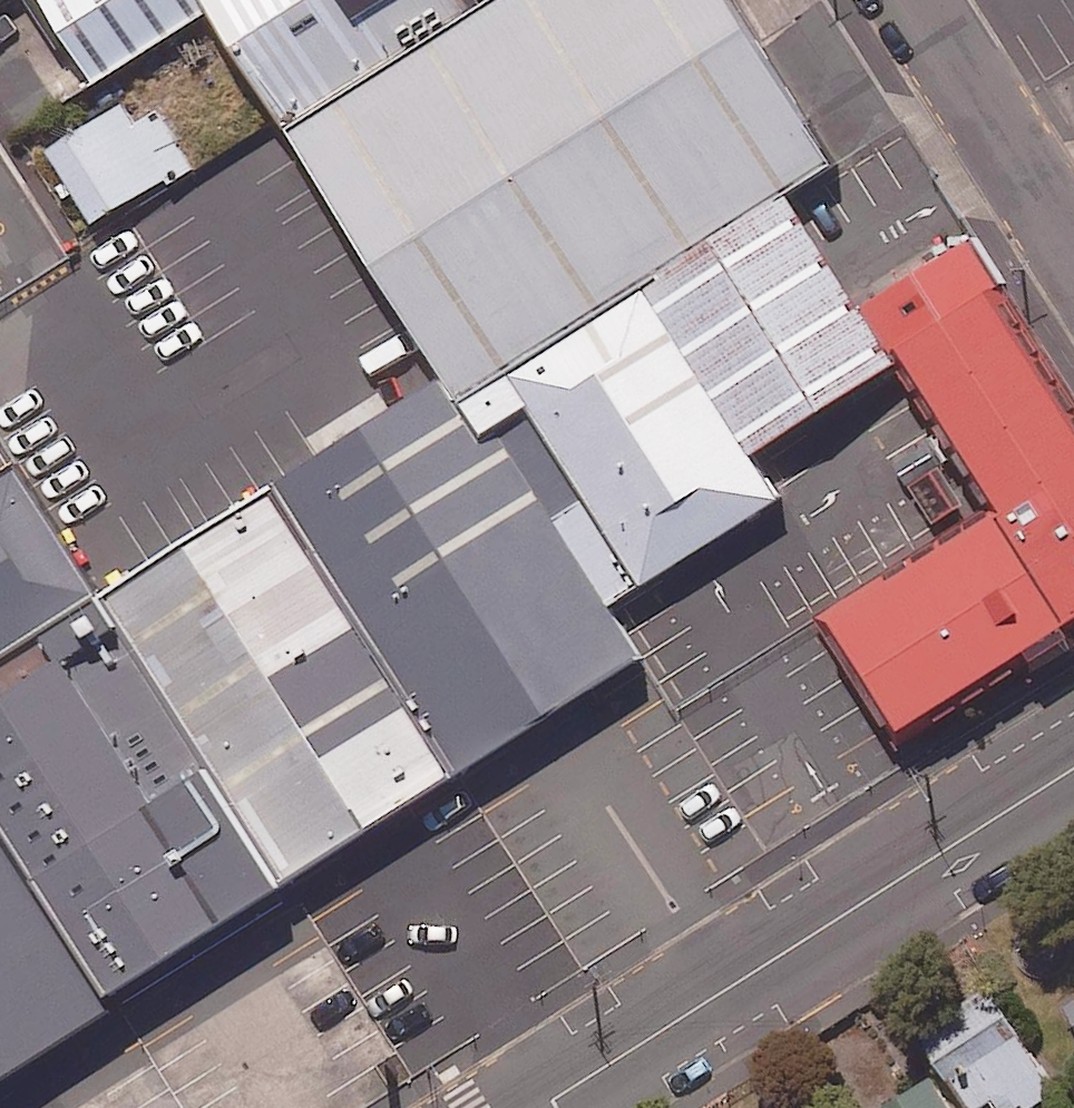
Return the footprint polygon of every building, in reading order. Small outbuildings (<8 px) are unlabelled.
[(81,85),(208,5),(204,0),(28,0),(81,85)] [(208,5),(284,127),(470,11),(463,0),(204,0),(208,5)] [(727,0),(488,0),(470,11),(284,127),(441,376),(456,400),(501,372),(640,285),(788,192),(831,166),(727,0)] [(131,123),(119,104),(42,151),(90,228),(188,168),(153,110),(131,123)] [(788,192),(640,285),(746,454),(894,361),(860,307),(788,192)] [(961,244),(860,307),(894,361),(990,513),(822,618),(894,732),(1073,619),(1073,424),(961,244)] [(746,454),(640,285),(501,372),(636,586),(775,499),(746,454)] [(636,586),(501,372),(456,400),(441,376),(274,480),(459,773),(640,660),(605,605),(636,586)] [(17,463),(0,474),(0,652),(98,591),(17,463)] [(459,773),(274,480),(98,591),(283,884),(459,773)] [(98,591),(0,652),(0,839),(100,998),(283,884),(98,591)] [(0,839),(0,1060),(100,998),(0,839)] [(1004,1003),(937,1047),(974,1105),(990,1094),(999,1107),(1021,1107),(1057,1086),(1004,1003)] [(1066,1013),(1073,1026),(1073,1008),(1066,1013)] [(931,1069),(871,1107),(956,1107),(931,1069)]
